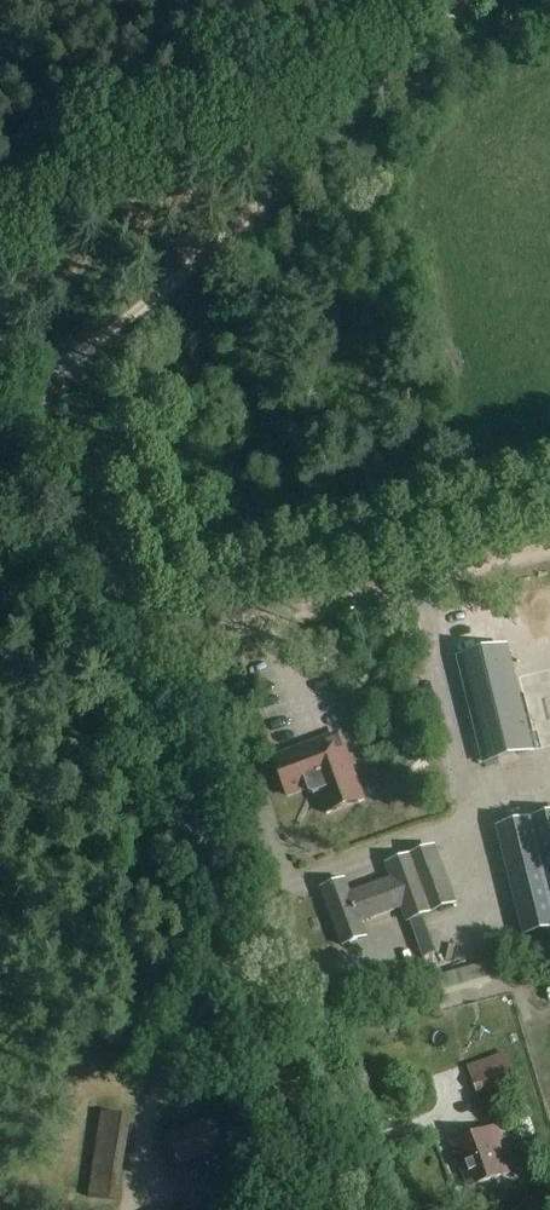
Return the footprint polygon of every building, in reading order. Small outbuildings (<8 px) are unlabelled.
[(510,646),(458,658),(484,766),(535,754),(510,646)] [(364,803),(342,737),(273,759),(286,800),(309,792),(317,797),(323,817),(364,803)] [(549,931),(549,815),(498,828),(524,937),(549,931)] [(457,905),(438,849),(386,867),(390,881),(352,894),(347,880),(321,889),(341,948),(368,939),(362,923),(400,910),(405,923),(457,905)] [(469,1069),(473,1079),(480,1097),(507,1087),(497,1059),(469,1069)] [(179,1167),(225,1152),(214,1119),(168,1135),(179,1167)] [(468,1187),(511,1172),(496,1129),(453,1144),(468,1187)]
